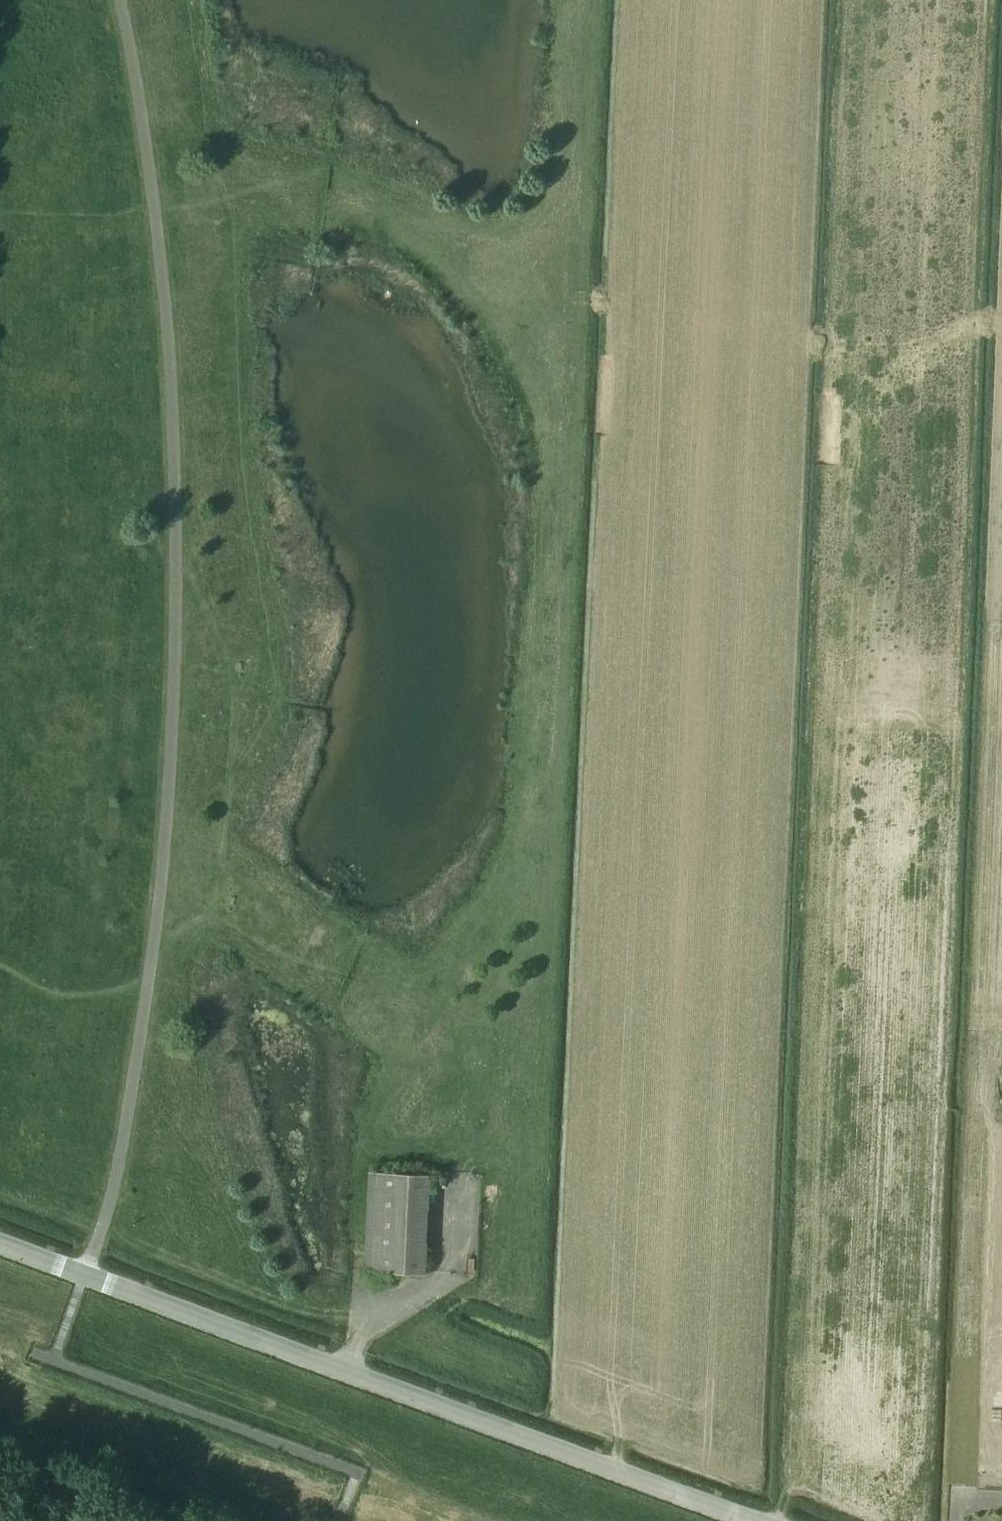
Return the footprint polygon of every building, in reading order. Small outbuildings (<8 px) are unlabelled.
[(365,1271),(424,1274),(429,1174),(369,1171),(365,1271)]
